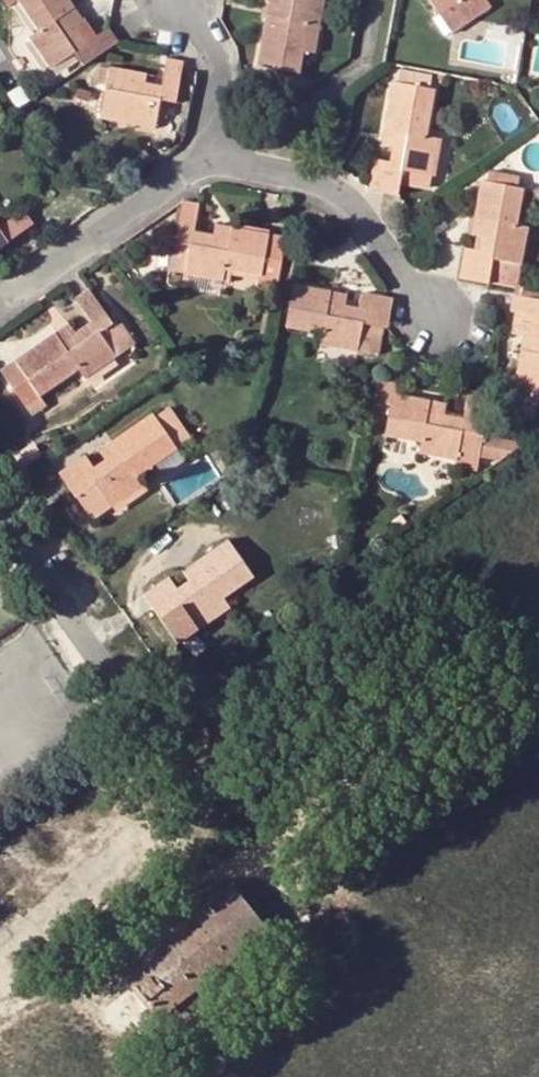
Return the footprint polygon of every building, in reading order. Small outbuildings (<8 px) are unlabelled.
[(47,69),(72,53),(81,68),(116,43),(106,30),(83,44),(72,29),(62,16),(72,9),(66,0),(0,0),(0,2),(6,10),(16,3),(36,32),(27,38),(47,69)] [(277,6),(274,23),(262,22),(254,67),(296,76),(300,54),(311,56),(322,0),(278,0),(277,6)] [(438,17),(462,0),(427,0),(438,17)] [(486,0),(462,0),(438,17),(450,33),(489,5),(486,0)] [(274,23),(277,6),(265,3),(262,22),(274,23)] [(62,16),(72,29),(81,23),(72,9),(62,16)] [(131,83),(131,73),(107,69),(98,121),(153,131),(158,102),(173,104),(181,64),(164,62),(159,87),(142,85),(131,83)] [(397,69),(396,83),(426,90),(428,76),(397,69)] [(144,76),(131,73),(131,83),(142,85),(144,76)] [(371,161),(365,191),(395,196),(398,182),(399,172),(429,176),(435,139),(425,137),(433,91),(426,90),(396,83),(389,83),(381,131),(392,132),(389,150),(387,163),(371,161)] [(378,147),(389,150),(392,132),(381,131),(378,147)] [(399,172),(398,182),(427,187),(429,176),(399,172)] [(457,279),(483,283),(486,284),(492,260),(518,263),(525,228),(515,226),(522,190),(479,180),(472,218),(483,221),(480,235),(477,250),(462,247),(457,279)] [(182,275),(221,281),(223,270),(258,276),(274,279),(282,237),(267,235),(229,228),(227,237),(213,234),(193,230),(198,204),(180,201),(172,241),(187,245),(182,275)] [(469,234),(480,235),(483,221),(472,218),(469,234)] [(214,226),(213,234),(227,237),(229,228),(214,226)] [(166,271),(182,275),(187,245),(172,241),(166,271)] [(382,327),(385,328),(388,300),(388,299),(360,292),(358,308),(344,306),(328,302),(330,291),(292,283),(283,326),(319,334),(318,345),(356,351),(361,325),(382,327)] [(512,295),(538,300),(538,292),(538,289),(514,285),(514,286),(513,286),(512,295)] [(110,323),(86,289),(72,299),(88,321),(71,332),(59,341),(53,332),(0,368),(0,374),(23,405),(75,369),(83,378),(113,357),(96,332),(110,323)] [(345,295),(330,291),(328,302),(344,306),(345,295)] [(519,351),(506,415),(531,419),(535,404),(538,405),(538,301),(538,300),(510,295),(507,312),(511,313),(508,334),(520,336),(521,337),(532,339),(530,352),(519,351)] [(115,320),(110,323),(96,332),(113,357),(132,343),(115,320)] [(59,341),(71,332),(64,323),(53,332),(59,341)] [(382,327),(361,325),(356,351),(377,355),(382,327)] [(521,337),(519,351),(530,352),(532,339),(521,337)] [(376,381),(369,424),(385,427),(391,395),(397,396),(399,384),(376,381)] [(397,396),(391,395),(385,427),(383,436),(420,443),(418,453),(454,461),(452,467),(474,470),(476,459),(481,437),(475,436),(483,394),(466,391),(461,418),(442,415),(427,412),(429,401),(397,396)] [(37,395),(23,405),(30,415),(44,405),(37,395)] [(429,401),(427,412),(442,415),(444,404),(429,401)] [(152,416),(171,445),(183,436),(163,409),(152,416)] [(56,472),(73,497),(93,484),(110,507),(113,513),(145,491),(136,476),(174,447),(171,445),(152,416),(150,415),(109,441),(117,451),(103,459),(92,468),(83,455),(56,472)] [(481,437),(476,459),(499,463),(524,446),(481,437)] [(96,450),(103,459),(117,451),(109,441),(96,450)] [(32,448),(15,459),(22,469),(39,458),(32,448)] [(93,484),(73,497),(90,521),(110,507),(93,484)] [(225,542),(194,563),(201,573),(186,582),(175,590),(166,577),(140,595),(156,618),(176,605),(196,630),(225,607),(221,600),(250,578),(225,542)] [(201,573),(194,563),(180,571),(186,582),(201,573)] [(225,888),(108,964),(123,988),(146,973),(159,995),(255,934),(225,888)]
